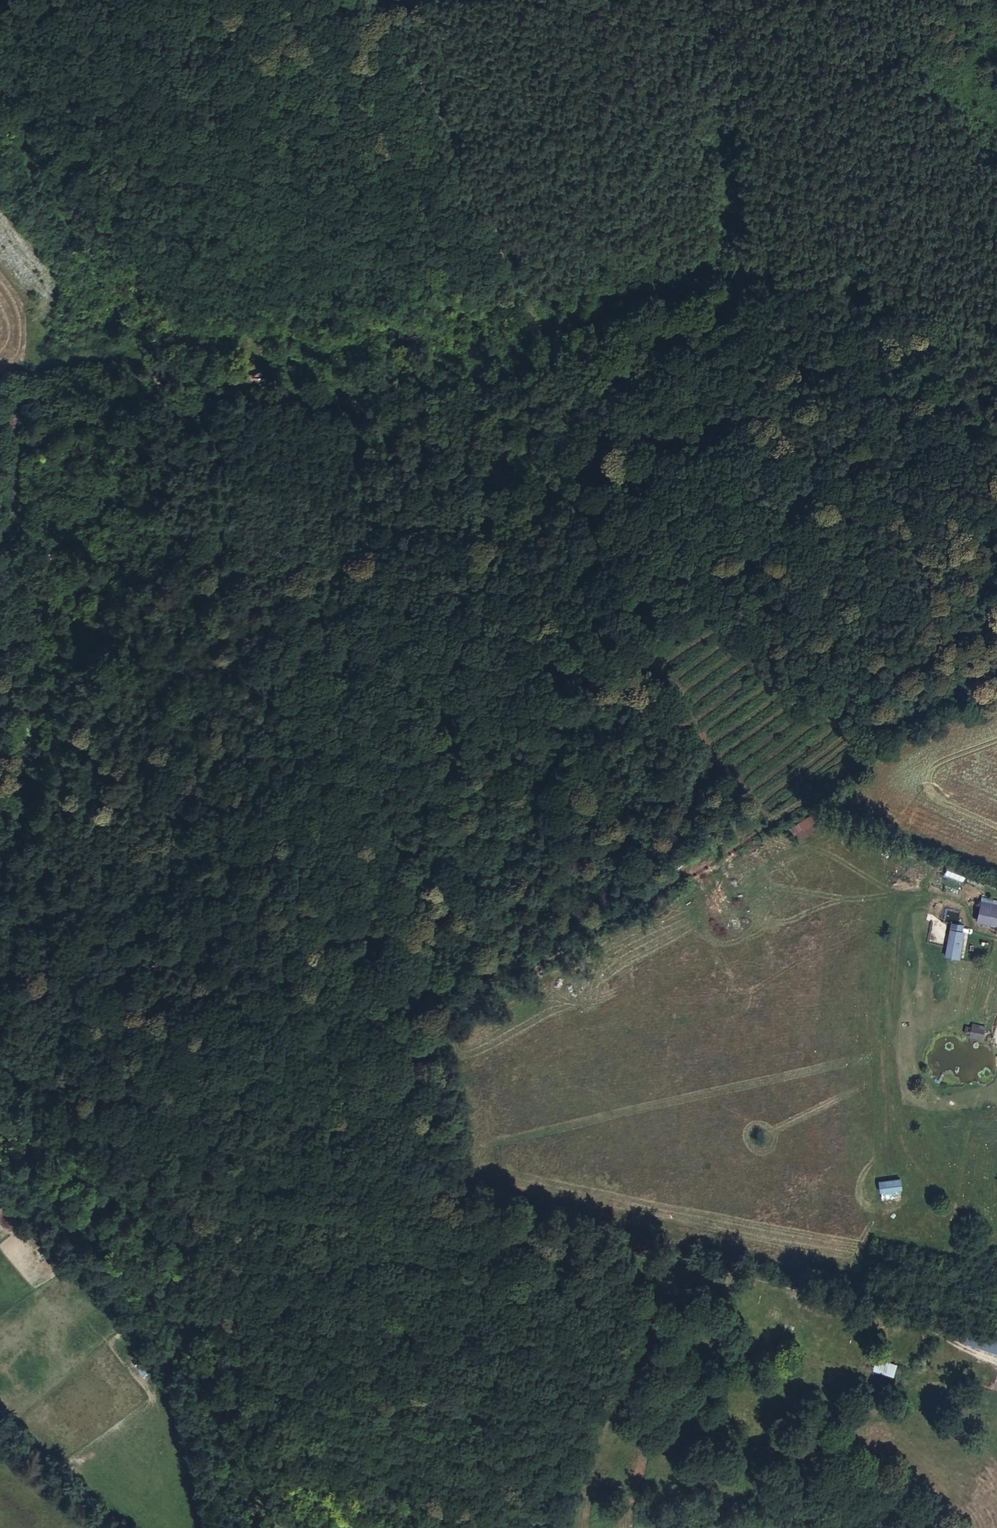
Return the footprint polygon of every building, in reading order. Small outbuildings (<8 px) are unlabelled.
[(963,926),(957,958),(968,961),(974,928),(963,926)] [(901,1178),(878,1182),(881,1194),(903,1190),(901,1178)] [(874,1372),(896,1377),(899,1364),(877,1359),(874,1372)]
